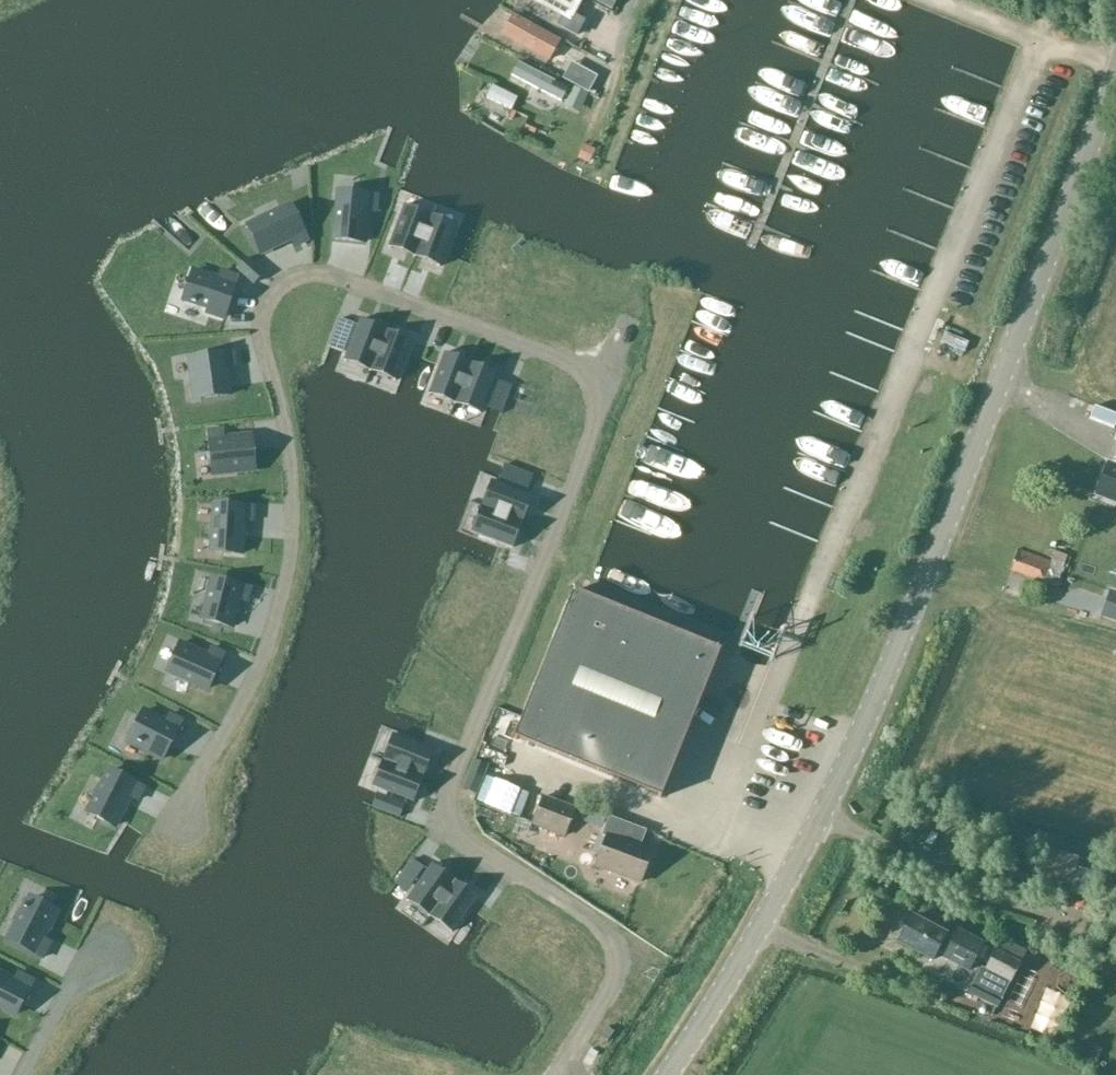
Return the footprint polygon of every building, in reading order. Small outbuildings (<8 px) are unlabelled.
[(568,0),(522,0),(560,22),(555,30),(575,41),(584,25),(574,19),(580,7),(568,0)] [(610,11),(616,0),(589,0),(610,11)] [(560,41),(512,14),(500,36),(547,62),(560,41)] [(561,75),(582,84),(590,66),(569,57),(561,75)] [(568,88),(536,72),(517,63),(512,74),(562,100),(568,88)] [(508,107),(513,90),(488,82),(482,99),(508,107)] [(366,211),(376,212),(377,196),(339,191),(334,240),(363,242),(366,211)] [(291,206),(247,228),(261,254),(291,239),(296,247),(308,240),(291,206)] [(403,208),(389,245),(414,255),(429,218),(403,208)] [(440,265),(454,228),(429,218),(414,255),(440,265)] [(263,273),(246,259),(236,269),(253,284),(263,273)] [(207,312),(223,317),(237,277),(222,272),(219,280),(192,272),(183,299),(208,308),(207,312)] [(581,296),(587,283),(573,277),(567,290),(581,296)] [(297,315),(299,303),(282,300),(280,312),(297,315)] [(360,322),(345,360),(370,369),(384,332),(360,322)] [(929,340),(957,347),(961,333),(933,325),(929,340)] [(163,327),(146,332),(150,345),(167,340),(163,327)] [(384,332),(370,369),(395,379),(405,353),(410,342),(384,332)] [(234,366),(232,352),(195,357),(199,398),(229,395),(225,367),(234,366)] [(469,365),(444,355),(440,367),(430,392),(455,402),(469,365)] [(469,365),(455,402),(480,412),(490,386),(494,374),(469,365)] [(209,431),(212,470),(254,465),(251,436),(222,439),(221,430),(209,431)] [(1107,465),(1096,494),(1115,501),(1115,468),(1107,465)] [(530,497),(492,482),(483,508),(520,522),(530,497)] [(241,519),(250,520),(251,506),(213,504),(209,552),(238,554),(241,519)] [(473,533),(510,548),(520,522),(483,508),(473,533)] [(1051,563),(1017,551),(1010,570),(1042,582),(1043,581),(1056,586),(1066,556),(1055,552),(1051,563)] [(237,599),(246,602),(249,589),(213,579),(202,619),(230,626),(237,599)] [(1115,624),(1115,592),(1109,590),(1100,618),(1115,624)] [(719,652),(572,592),(513,739),(660,799),(719,652)] [(167,671),(208,689),(223,654),(211,649),(207,657),(179,644),(167,671)] [(130,737),(148,747),(146,751),(162,759),(181,721),(170,715),(165,724),(143,711),(130,737)] [(394,736),(384,761),(421,776),(431,751),(394,736)] [(384,761),(374,786),(411,801),(421,776),(384,761)] [(476,795),(487,767),(473,761),(463,789),(476,795)] [(88,813),(114,827),(130,796),(137,800),(144,788),(110,771),(88,813)] [(564,838),(574,810),(541,798),(531,826),(564,838)] [(641,884),(652,853),(639,848),(645,831),(608,817),(601,836),(605,837),(594,866),(641,884)] [(1039,847),(1034,863),(1074,875),(1079,858),(1039,847)] [(432,867),(409,899),(431,914),(453,882),(432,867)] [(453,882),(431,914),(452,930),(475,898),(453,882)] [(31,898),(9,940),(42,958),(50,943),(42,939),(56,911),(31,898)] [(936,952),(943,955),(969,970),(982,945),(957,931),(952,939),(911,917),(898,941),(932,959),(936,952)] [(1019,965),(994,951),(985,969),(1010,982),(1019,965)] [(1009,983),(980,968),(970,988),(998,1003),(1009,983)] [(16,1015),(34,981),(19,973),(15,982),(0,974),(0,1006),(16,1015)] [(1064,1003),(1073,987),(1058,978),(1049,993),(1064,1003)] [(52,1025),(48,1044),(60,1046),(64,1027),(52,1025)] [(601,1037),(607,1042),(614,1033),(607,1028),(601,1037)]
